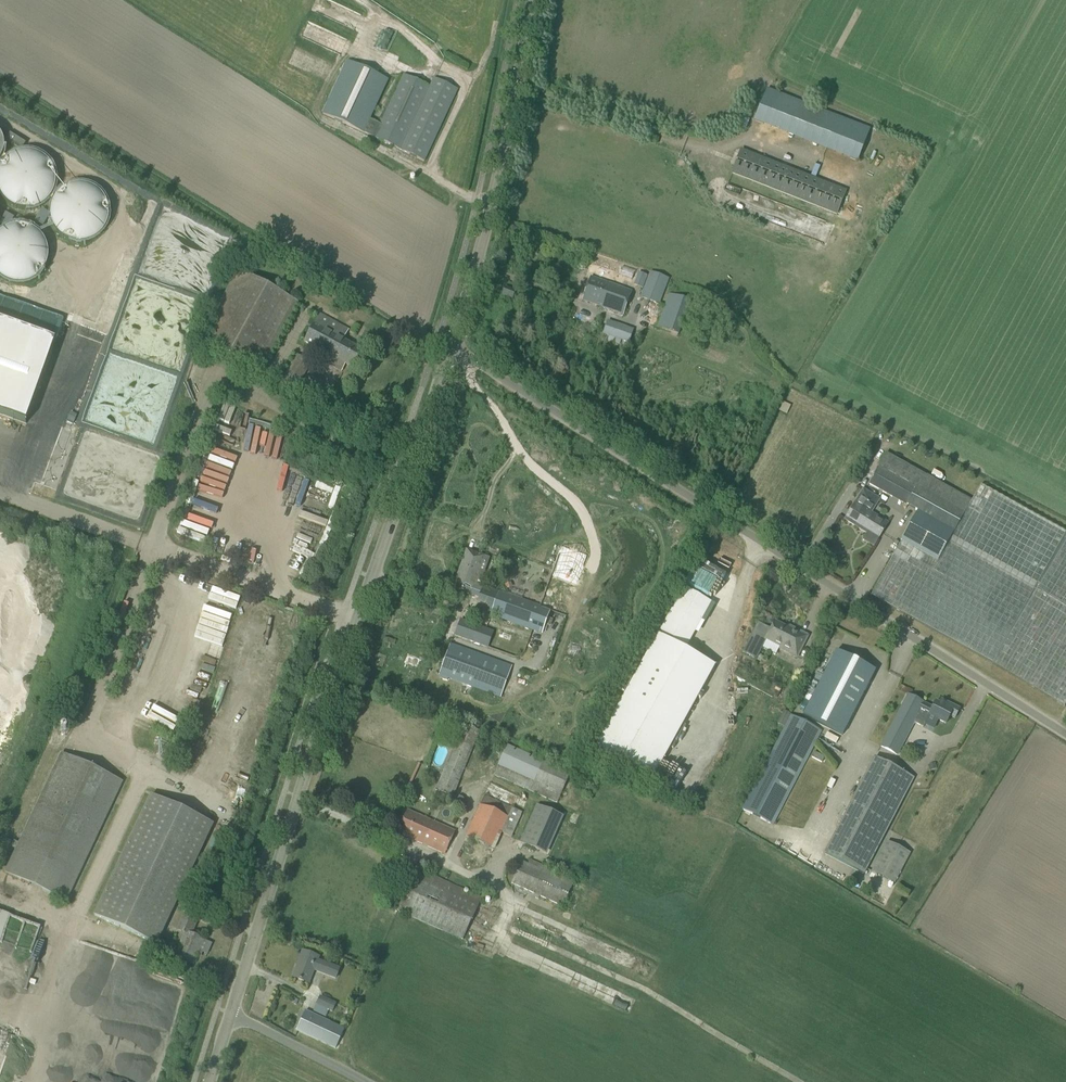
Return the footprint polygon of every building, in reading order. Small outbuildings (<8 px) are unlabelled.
[(363,132),(374,138),(424,161),(457,89),(448,85),(434,78),(430,87),(404,74),(380,124),(369,119),(388,80),(347,61),(322,114),(363,133),(363,132)] [(755,123),(861,158),(872,124),(766,89),(755,123)] [(2,196),(24,209),(44,207),(56,187),(55,179),(48,161),(47,158),(31,149),(25,149),(9,156),(5,162),(3,139),(0,132),(0,174),(2,196)] [(10,132),(6,139),(22,149),(26,143),(10,132)] [(837,215),(846,192),(741,150),(732,173),(837,215)] [(110,234),(99,181),(51,191),(62,244),(110,234)] [(3,222),(0,230),(0,259),(1,259),(0,261),(0,274),(37,286),(53,238),(3,222)] [(259,372),(298,302),(238,270),(200,340),(259,372)] [(659,304),(669,278),(650,271),(640,297),(659,304)] [(590,277),(582,300),(623,315),(631,292),(590,277)] [(512,299),(515,291),(505,287),(502,295),(512,299)] [(679,334),(690,301),(668,293),(656,326),(679,334)] [(26,423),(56,341),(63,319),(0,296),(0,414),(26,423)] [(319,314),(304,342),(324,353),(345,364),(352,368),(362,350),(353,345),(343,340),(349,330),(319,314)] [(607,320),(602,334),(628,343),(632,329),(607,320)] [(69,403),(79,406),(83,394),(73,391),(69,403)] [(230,423),(233,409),(223,407),(219,420),(230,423)] [(917,510),(900,540),(901,541),(871,595),(1065,706),(1065,704),(1065,532),(1065,531),(981,485),(971,502),(933,480),(934,479),(886,452),(868,483),(917,510)] [(877,539),(887,524),(870,513),(878,500),(863,490),(855,504),(854,504),(845,519),(877,539)] [(315,559),(328,519),(299,510),(289,541),(295,543),(293,552),(315,559)] [(561,547),(551,575),(576,584),(586,556),(561,547)] [(543,634),(551,611),(475,583),(484,557),(466,550),(453,588),(479,597),(475,609),(543,634)] [(292,573),(298,563),(294,561),(288,570),(292,573)] [(707,600),(684,587),(594,749),(651,781),(714,666),(681,648),(707,600)] [(204,612),(232,619),(233,614),(220,611),(221,604),(235,608),(237,601),(209,594),(204,612)] [(460,619),(454,636),(487,647),(493,631),(460,619)] [(775,622),(771,629),(758,622),(742,653),(756,660),(762,648),(776,655),(780,647),(782,647),(783,646),(792,650),(790,654),(797,657),(807,636),(791,628),(790,630),(775,622)] [(451,644),(439,675),(501,697),(512,666),(462,648),(451,644)] [(837,650),(803,716),(842,736),(876,671),(837,650)] [(939,720),(946,724),(950,716),(955,718),(959,709),(947,703),(945,706),(936,702),(933,708),(924,703),(908,694),(881,747),(897,755),(914,723),(923,728),(924,725),(934,730),(939,720)] [(791,715),(742,810),(770,824),(818,729),(791,715)] [(453,797),(480,732),(461,724),(434,789),(438,791),(436,797),(447,802),(450,796),(453,797)] [(719,745),(723,729),(715,727),(711,743),(719,745)] [(570,773),(507,745),(493,775),(556,803),(570,773)] [(160,759),(175,766),(178,761),(170,757),(171,755),(164,752),(160,759)] [(123,782),(62,753),(4,872),(66,901),(123,782)] [(863,874),(913,778),(875,758),(825,854),(863,874)] [(213,824),(151,795),(94,915),(157,945),(213,824)] [(484,795),(465,836),(494,849),(502,833),(511,837),(522,813),(484,795)] [(547,854),(563,816),(536,805),(520,843),(547,854)] [(407,810),(397,833),(444,854),(455,832),(407,810)] [(908,856),(887,845),(889,842),(888,842),(871,873),(893,885),(894,884),(890,883),(905,855),(908,857),(910,853),(909,853),(908,856)] [(562,907),(575,881),(530,859),(528,864),(522,861),(511,883),(562,907)] [(399,911),(398,911),(462,940),(481,898),(469,892),(467,897),(462,895),(465,890),(418,868),(399,911)] [(11,912),(0,908),(0,940),(1,941),(11,912)] [(190,935),(197,920),(184,915),(178,930),(185,933),(175,957),(193,964),(203,941),(190,935)] [(77,1000),(103,1008),(120,954),(83,943),(70,985),(81,988),(77,1000)] [(309,984),(314,970),(336,979),(340,969),(317,960),(318,958),(302,951),(292,977),(309,984)] [(313,1011),(325,1017),(329,1010),(332,1012),(336,1004),(320,997),(313,1011)] [(296,1031),(335,1049),(344,1029),(305,1011),(296,1031)]
